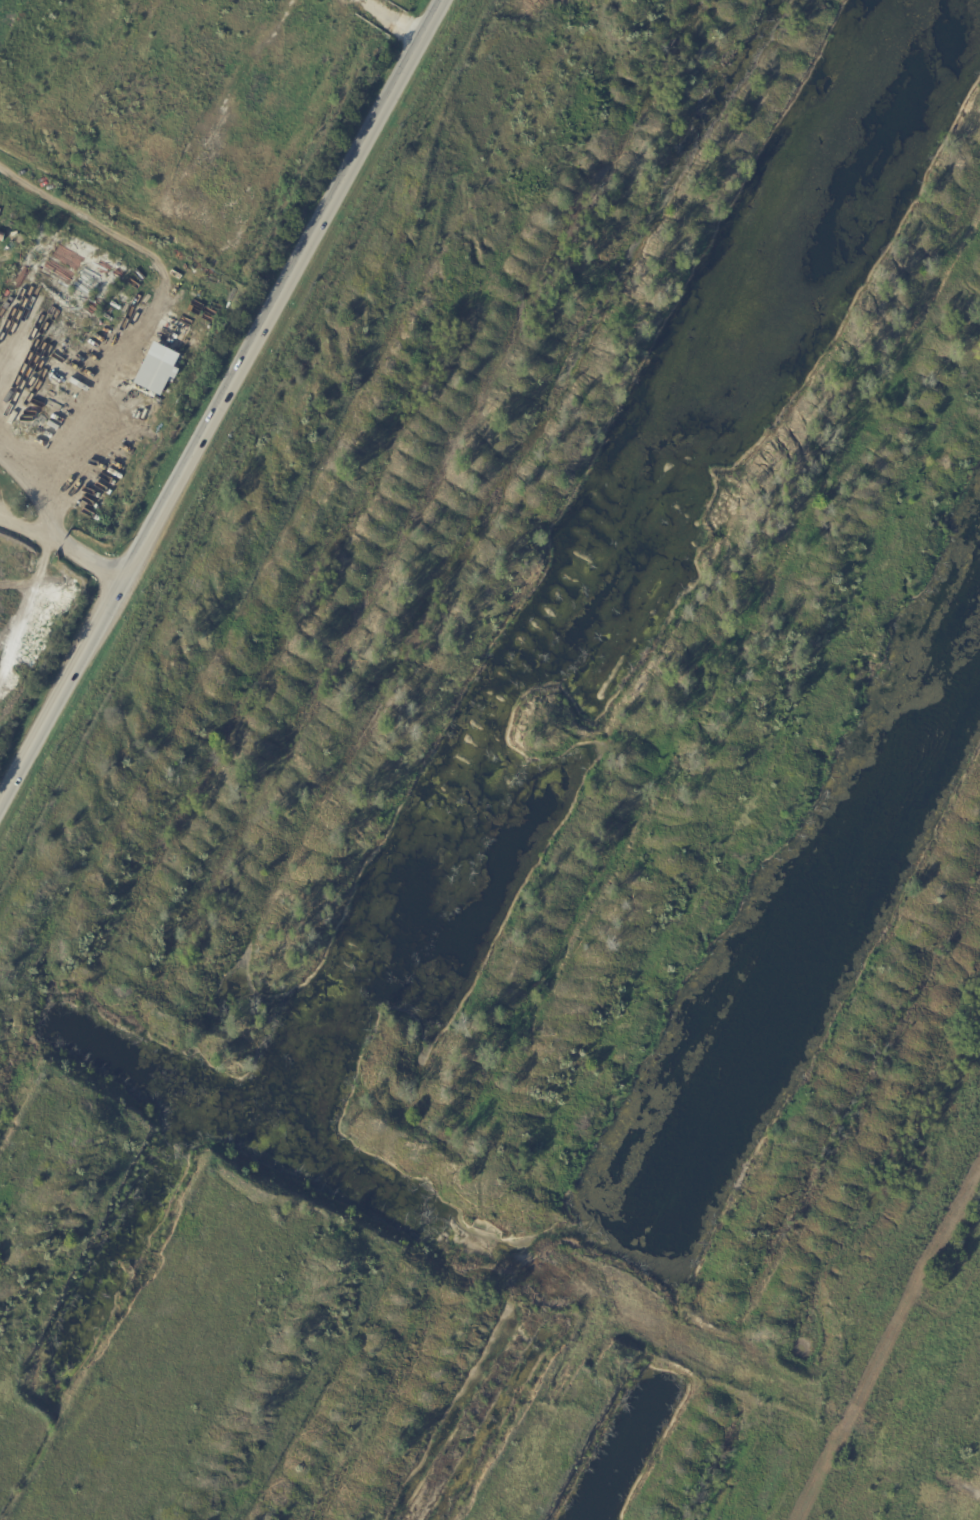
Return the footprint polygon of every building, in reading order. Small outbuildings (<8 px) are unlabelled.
[(133,383),(160,395),(169,377),(174,379),(178,369),(173,366),(179,354),(152,341),(133,383)]
